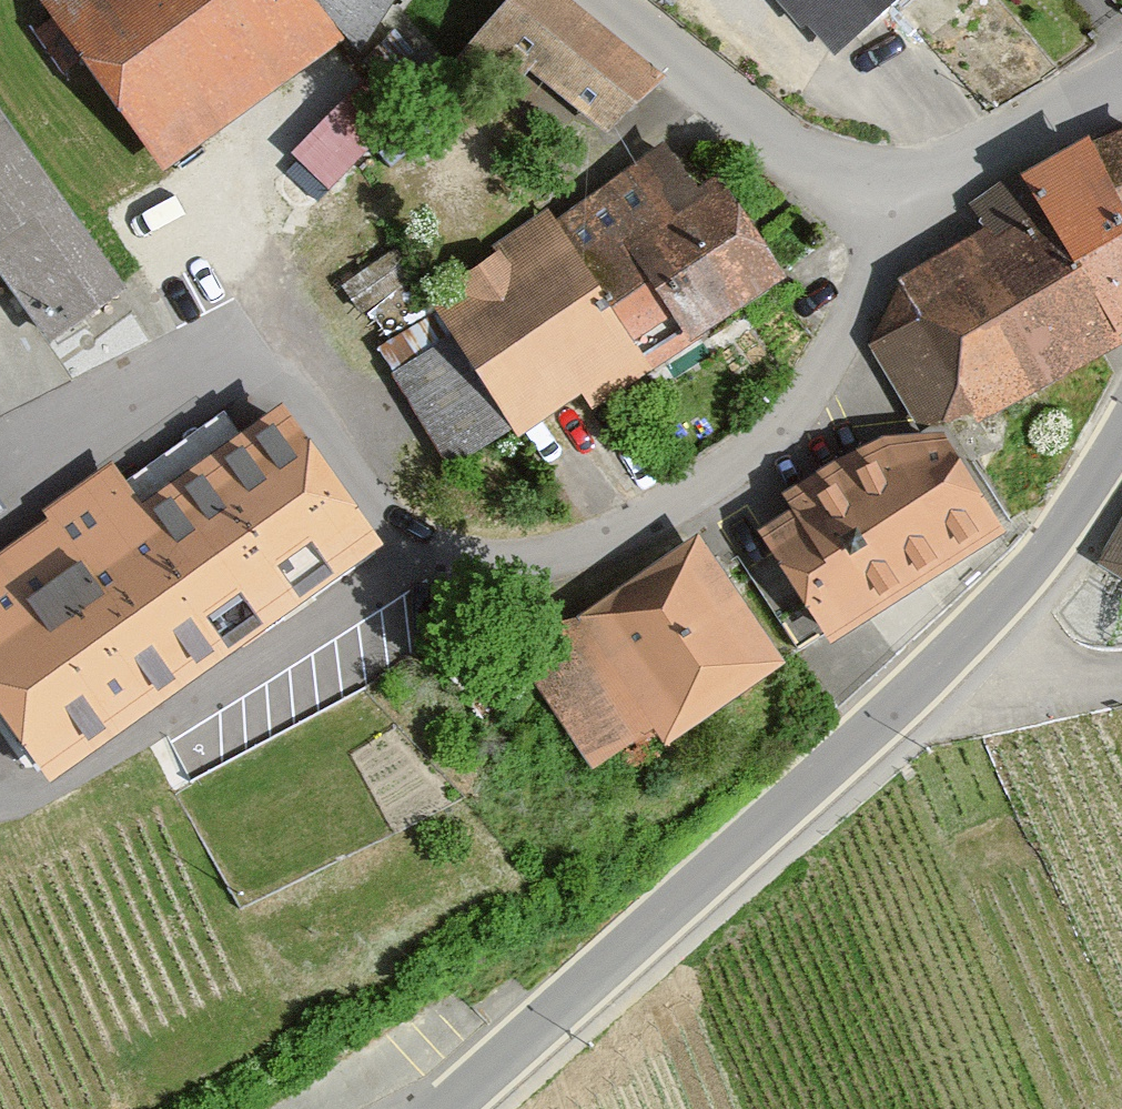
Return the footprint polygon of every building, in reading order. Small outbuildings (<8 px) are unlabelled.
[(182,179),(353,40),(320,0),(35,0),(182,179)] [(353,40),(369,60),(411,0),(320,0),(353,40)] [(569,0),(516,0),(456,69),(498,106),(530,71),(613,144),(665,84),(569,0)] [(916,0),(782,0),(810,35),(817,29),(842,60),(916,0)] [(136,298),(0,102),(0,271),(57,353),(136,298)] [(976,214),(987,236),(905,278),(876,345),(924,430),(981,424),(1121,351),(1121,139),(976,214)] [(561,223),(662,376),(801,284),(735,183),(711,199),(677,147),(561,223)] [(662,376),(561,223),(553,211),(496,249),(502,258),(435,303),(529,444),(594,402),(603,415),(662,376)] [(374,542),(281,412),(145,510),(114,467),(52,511),(58,521),(0,563),(0,703),(51,773),(374,542)] [(1024,534),(964,441),(894,442),(798,502),(808,517),(775,537),(846,648),(1024,534)] [(1101,565),(1121,578),(1121,531),(1101,565)] [(801,680),(711,541),(528,659),(606,779),(668,740),(680,758),(801,680)]
